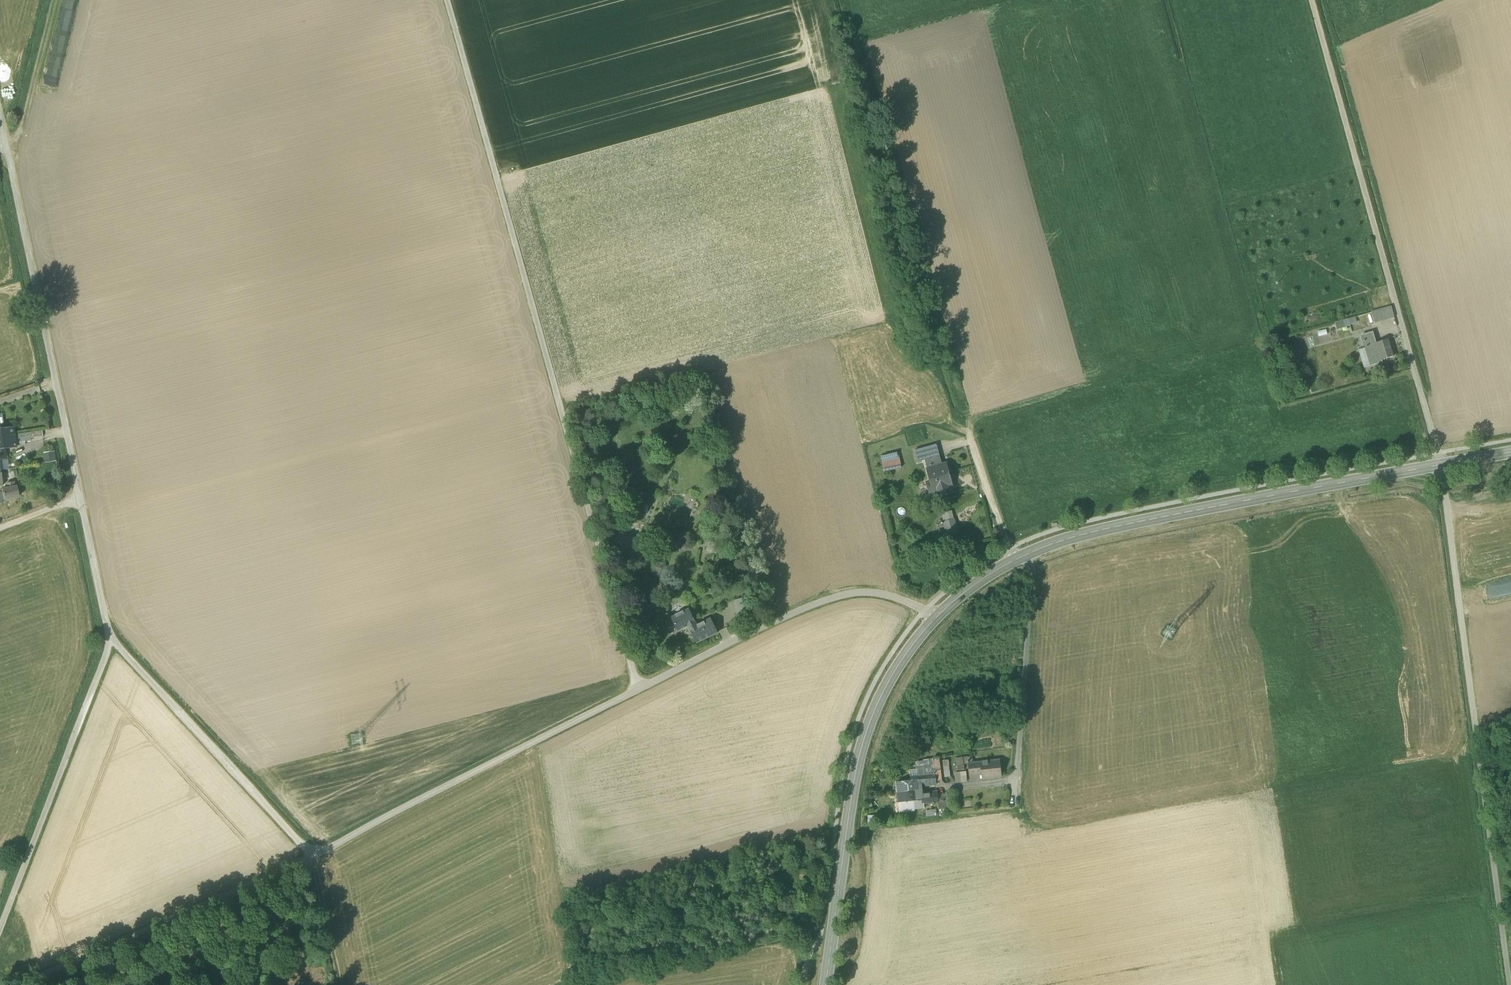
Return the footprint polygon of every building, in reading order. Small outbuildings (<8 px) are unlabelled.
[(1395,319),(1391,307),(1371,313),(1375,324),(1395,319)] [(1357,326),(1355,317),(1335,323),(1338,331),(1357,326)] [(1363,335),(1365,341),(1371,339),(1373,338),(1372,333),(1363,335)] [(1388,339),(1376,343),(1382,360),(1394,356),(1388,339)] [(1382,362),(1382,360),(1376,343),(1372,344),(1366,346),(1367,347),(1372,365),(1382,362)] [(1372,365),(1367,347),(1358,350),(1364,368),(1372,365)] [(2,448),(16,446),(15,442),(14,434),(13,427),(3,428),(0,429),(0,448),(2,448)] [(30,432),(14,434),(15,442),(31,440),(31,438),(30,432)] [(915,451),(918,462),(925,460),(940,456),(937,445),(915,451)] [(54,452),(44,453),(45,463),(56,462),(54,452)] [(880,457),(882,464),(900,460),(899,453),(880,457)] [(925,460),(928,470),(942,466),(940,456),(925,460)] [(3,458),(0,459),(0,471),(9,470),(7,458),(3,458)] [(882,464),(884,472),(901,468),(900,460),(882,464)] [(946,464),(942,466),(928,470),(931,482),(927,483),(930,493),(939,490),(944,494),(947,488),(952,487),(946,464)] [(2,493),(4,500),(19,496),(17,486),(14,487),(14,482),(7,483),(7,488),(2,489),(2,493)] [(942,518),(944,522),(954,520),(952,511),(943,513),(942,518)] [(1491,512),(1481,513),(1482,524),(1491,524),(1491,512)] [(944,522),(948,538),(958,535),(954,520),(944,522)] [(614,541),(622,544),(637,550),(641,541),(618,531),(614,541)] [(709,542),(706,551),(714,554),(717,544),(709,542)] [(634,558),(637,550),(622,544),(619,552),(634,558)] [(657,580),(647,575),(643,583),(654,588),(656,582),(657,580)] [(663,584),(656,582),(653,594),(660,595),(663,584)] [(736,601),(737,607),(751,603),(749,597),(736,601)] [(754,615),(751,603),(737,607),(741,619),(754,615)] [(688,626),(690,629),(697,625),(689,609),(684,612),(683,611),(675,615),(676,616),(671,618),(678,631),(688,626)] [(690,629),(697,643),(709,637),(718,633),(711,619),(697,625),(690,629)] [(955,758),(956,766),(964,765),(963,757),(955,758)] [(934,766),(936,781),(942,780),(939,758),(933,759),(934,766)] [(915,762),(916,769),(918,769),(918,768),(934,766),(933,759),(915,762)] [(943,761),(945,778),(951,777),(949,760),(943,761)] [(982,775),(983,780),(1001,778),(999,761),(981,763),(982,775)] [(969,764),(970,776),(982,775),(981,763),(969,764)] [(887,766),(879,768),(880,775),(888,774),(887,766)] [(896,793),(897,793),(922,790),(921,786),(936,785),(936,781),(934,766),(918,768),(918,769),(919,780),(911,781),(895,783),(896,793)] [(919,780),(918,769),(916,769),(910,770),(911,781),(919,780)] [(954,773),(955,783),(968,782),(967,772),(954,773)] [(898,803),(914,801),(922,800),(923,804),(938,802),(937,795),(937,792),(922,794),(922,790),(897,793),(898,803)] [(949,793),(937,795),(938,802),(950,801),(949,793)] [(924,808),(923,804),(922,800),(914,801),(915,809),(924,808)] [(937,810),(938,815),(951,814),(950,801),(938,802),(939,809),(937,810)] [(878,815),(868,816),(868,824),(879,823),(878,815)] [(789,870),(788,876),(783,876),(783,879),(788,879),(788,881),(797,882),(799,871),(789,870)]
